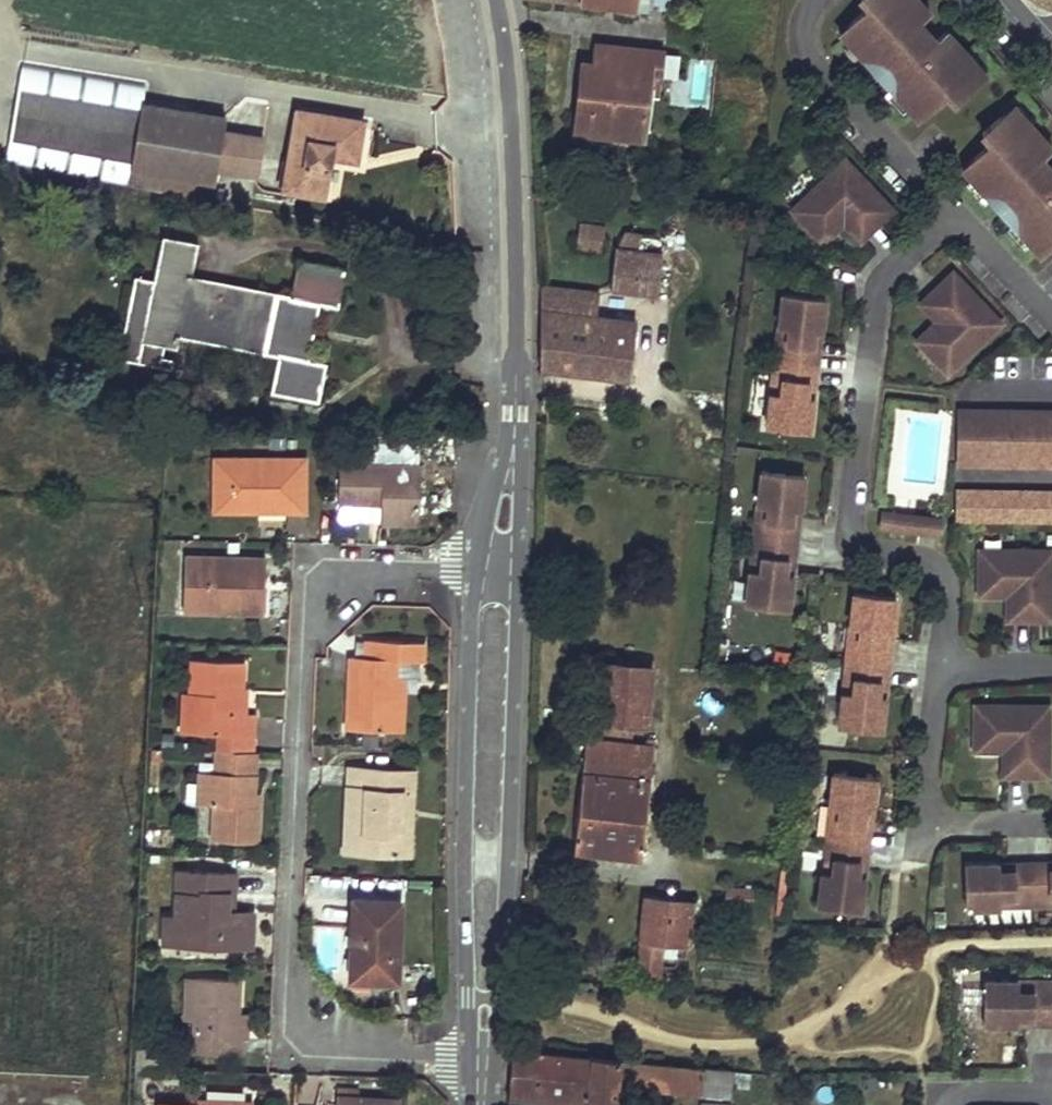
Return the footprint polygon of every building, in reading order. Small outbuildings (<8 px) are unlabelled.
[(672,9),(673,0),(600,0),(672,9)] [(870,5),(842,30),(861,52),(864,49),(875,61),(892,46),(895,50),(905,40),(885,18),(890,14),(907,33),(925,17),(932,11),(922,0),(866,0),(870,5)] [(942,35),(925,17),(907,33),(890,14),(885,18),(905,40),(895,50),(892,46),(875,61),(892,80),(909,65),(906,61),(916,53),(936,75),(941,71),(923,51),(942,35)] [(955,101),(983,76),(967,59),(971,55),(948,29),(942,35),(923,51),(941,71),(936,75),(916,53),(906,61),(909,65),(892,80),(902,92),(899,95),(918,117),(947,91),(955,101)] [(574,130),(643,140),(647,95),(658,96),(660,73),(662,53),(598,42),(593,66),(592,79),(580,77),(574,130)] [(680,56),(662,53),(660,73),(677,74),(680,56)] [(145,102),(148,85),(26,65),(10,161),(214,200),(219,168),(260,175),(266,137),(226,130),(228,115),(145,102)] [(593,66),(582,65),(580,77),(592,79),(593,66)] [(1011,108),(983,132),(992,142),(963,167),(982,189),(986,186),(997,198),(1014,183),(1017,186),(1026,177),(1007,155),(1012,151),(1029,170),(1047,154),(1051,149),(1051,146),(1031,122),(1027,126),(1011,108)] [(365,120),(298,109),(284,188),(324,195),(330,166),(324,165),(326,154),(331,155),(359,160),(365,120)] [(997,198),(1013,217),(1030,201),(1028,198),(1038,189),(1051,206),(1051,196),(1045,188),(1051,182),(1051,160),(1047,154),(1029,170),(1012,151),(1007,155),(1026,177),(1017,186),(1014,183),(997,198)] [(814,192),(795,211),(821,238),(843,218),(840,215),(847,209),(868,232),(882,219),(877,215),(889,203),(846,157),(811,189),(814,192)] [(1038,189),(1028,198),(1030,201),(1013,217),(1024,229),(1021,232),(1040,254),(1051,243),(1051,206),(1038,189)] [(893,208),(889,203),(877,215),(882,219),(893,208)] [(843,218),(861,238),(868,232),(847,209),(840,215),(843,218)] [(579,234),(605,238),(607,224),(580,220),(579,234)] [(665,235),(624,231),(622,245),(664,249),(665,235)] [(198,241),(162,234),(153,278),(142,338),(163,342),(178,345),(180,332),(278,351),(271,389),(321,399),(328,360),(313,357),(324,302),(340,305),(347,265),(299,257),(291,294),(192,274),(198,241)] [(579,234),(577,248),(603,252),(605,238),(579,234)] [(611,286),(659,292),(664,249),(622,245),(616,245),(611,286)] [(957,275),(953,270),(941,282),(945,287),(957,275)] [(142,338),(153,278),(134,274),(118,354),(159,362),(163,342),(142,338)] [(966,354),(1000,321),(957,275),(945,287),(941,282),(927,294),(948,317),(942,323),(939,320),(918,341),(944,369),(963,351),(966,354)] [(542,367),(631,380),(636,321),(597,317),(571,314),(575,289),(543,283),(542,367)] [(599,292),(575,289),(571,314),(597,317),(599,292)] [(824,296),(782,291),(778,324),(789,325),(787,341),(781,339),(779,358),(816,362),(818,344),(812,343),(814,328),(820,329),(824,296)] [(927,294),(921,300),(939,320),(942,323),(948,317),(927,294)] [(728,313),(735,308),(728,297),(721,300),(728,313)] [(789,325),(778,324),(774,357),(779,358),(781,339),(787,341),(789,325)] [(818,344),(820,329),(814,328),(812,343),(818,344)] [(779,358),(774,357),(770,390),(780,392),(782,376),(776,376),(779,358)] [(816,362),(779,358),(776,376),(782,376),(780,392),(770,390),(766,423),(808,428),(812,396),(805,394),(806,380),(814,380),(816,362)] [(812,396),(814,380),(806,380),(805,394),(812,396)] [(958,408),(957,463),(1051,465),(1051,411),(958,408)] [(284,513),(306,513),(307,460),(216,459),(214,512),(260,513),(261,504),(285,505),(284,513)] [(420,522),(421,464),(342,462),(342,503),(360,504),(383,505),(383,521),(383,522),(420,522)] [(802,474),(760,469),(756,501),(766,503),(765,518),(759,517),(756,535),(794,540),(796,521),(789,521),(791,506),(798,506),(802,474)] [(957,489),(956,517),(1051,519),(1051,492),(957,489)] [(766,503),(756,501),(751,534),(756,535),(759,517),(765,518),(766,503)] [(260,513),(284,513),(285,505),(261,504),(260,513)] [(383,505),(360,504),(360,520),(383,521),(383,505)] [(796,521),(798,506),(791,506),(789,521),(796,521)] [(938,517),(881,510),(879,525),(935,533),(938,517)] [(756,535),(751,534),(748,568),(758,569),(760,554),(754,553),(756,535)] [(794,540),(756,535),(754,553),(760,554),(758,569),(748,568),(743,601),(786,606),(789,573),(783,572),(785,557),(792,558),(794,540)] [(1004,553),(977,552),(977,591),(1006,591),(1006,588),(1015,588),(1015,619),(1033,619),(1033,613),(1050,613),(1051,549),(1004,549),(1004,553)] [(185,610),(254,612),(255,576),(264,576),(265,558),(186,555),(185,610)] [(789,573),(792,558),(785,557),(783,572),(789,573)] [(254,612),(264,612),(264,576),(255,576),(254,612)] [(1006,588),(1006,591),(1006,619),(1015,619),(1015,588),(1006,588)] [(894,596),(852,591),(848,624),(858,625),(856,641),(851,639),(848,657),(886,662),(888,644),(881,644),(883,628),(890,629),(894,596)] [(858,625),(848,624),(844,657),(848,657),(851,639),(856,641),(858,625)] [(888,644),(890,629),(883,628),(881,644),(888,644)] [(344,727),(388,730),(391,678),(391,658),(410,658),(419,658),(420,639),(364,636),(362,655),(347,654),(344,727)] [(886,662),(848,657),(846,676),(852,676),(850,692),(840,690),(835,723),(877,728),(882,696),(875,695),(877,680),(883,681),(886,662)] [(848,657),(844,657),(840,690),(850,692),(852,676),(846,676),(848,657)] [(242,713),(245,660),(191,658),(189,691),(183,691),(183,713),(194,714),(193,732),(216,733),(253,735),(254,712),(242,713)] [(410,658),(391,658),(391,678),(401,678),(410,678),(410,658)] [(599,731),(632,734),(635,722),(647,724),(652,666),(606,661),(599,731)] [(388,730),(399,730),(401,678),(391,678),(388,730)] [(882,696),(883,681),(877,680),(875,695),(882,696)] [(972,708),(972,747),(1001,747),(1001,743),(1010,743),(1010,775),(1028,775),(1028,768),(1045,768),(1045,705),(998,704),(998,708),(972,708)] [(194,714),(183,713),(182,732),(193,732),(194,714)] [(254,752),(253,735),(216,733),(215,750),(254,752)] [(574,847),(643,856),(654,744),(587,736),(574,847)] [(1001,743),(1001,747),(1000,774),(1010,775),(1010,743),(1001,743)] [(254,803),(257,752),(254,752),(215,750),(213,774),(213,782),(197,780),(196,802),(212,804),(211,840),(257,843),(259,803),(254,803)] [(409,789),(410,768),(347,766),(343,850),(406,854),(407,831),(396,831),(398,789),(409,789)] [(872,776),(830,771),(826,804),(836,805),(835,820),(829,820),(826,838),(864,843),(866,824),(859,823),(861,809),(868,809),(872,776)] [(213,782),(213,774),(197,772),(197,780),(213,782)] [(407,831),(409,789),(398,789),(396,831),(407,831)] [(836,805),(826,804),(822,837),(826,838),(829,820),(835,820),(836,805)] [(866,824),(868,809),(861,809),(859,823),(866,824)] [(826,838),(822,837),(817,871),(828,871),(830,856),(824,856),(826,838)] [(864,843),(826,838),(824,856),(830,856),(828,871),(817,871),(813,903),(856,908),(860,876),(853,875),(855,859),(862,861),(864,843)] [(860,876),(862,861),(855,859),(853,875),(860,876)] [(1028,900),(1027,863),(1009,862),(1009,870),(994,870),(994,863),(961,864),(962,906),(995,905),(994,895),(1010,894),(1010,901),(1028,900)] [(1046,869),(1046,862),(1027,863),(1028,900),(1047,899),(1047,894),(1051,894),(1051,869),(1046,869)] [(231,894),(232,874),(175,872),(173,918),(163,917),(162,946),(249,949),(251,912),(225,911),(225,894),(231,894)] [(727,883),(725,897),(753,900),(754,885),(727,883)] [(994,895),(995,905),(1028,905),(1028,900),(1010,901),(1010,894),(994,895)] [(1028,905),(1051,904),(1051,894),(1047,894),(1047,899),(1028,900),(1028,905)] [(638,971),(659,975),(664,943),(687,946),(692,900),(646,896),(638,971)] [(401,901),(351,898),(348,980),(372,980),(372,973),(388,973),(389,956),(398,957),(401,901)] [(372,973),(372,980),(397,982),(398,957),(389,956),(388,973),(372,973)] [(193,1020),(195,979),(183,979),(182,1020),(193,1020)] [(236,1015),(237,981),(195,979),(193,1020),(191,1053),(240,1055),(241,1037),(236,1037),(236,1015)] [(984,980),(984,1023),(1017,1023),(1017,1016),(1032,1016),(1032,1024),(1051,1024),(1051,986),(1033,986),(1033,992),(1018,992),(1018,981),(984,980)] [(1051,981),(1018,981),(1018,992),(1033,992),(1033,986),(1051,986),(1051,981)] [(236,1037),(241,1037),(247,1037),(247,1016),(236,1015),(236,1037)] [(733,1096),(736,1071),(513,1046),(510,1094),(606,1104),(614,1104),(618,1074),(636,1078),(637,1089),(733,1096)] [(267,1060),(254,1059),(252,1073),(267,1074),(267,1060)] [(357,1100),(357,1092),(336,1090),(335,1104),(397,1104),(357,1100)]
